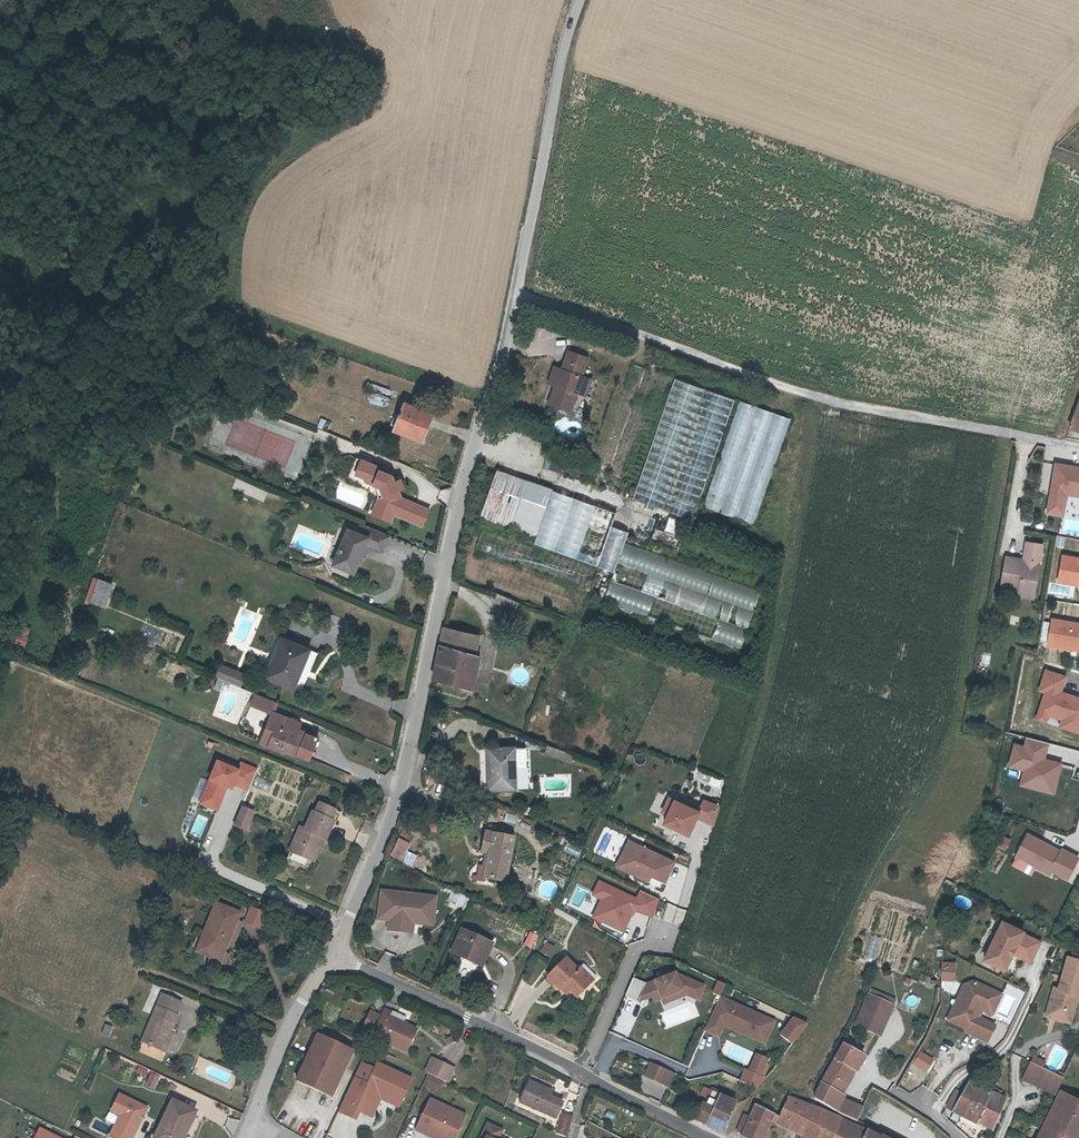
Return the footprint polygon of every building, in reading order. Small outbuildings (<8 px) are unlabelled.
[(555,386),(548,405),(570,412),(576,393),(581,395),(586,378),(582,377),(587,360),(568,354),(563,370),(558,369),(553,385),(555,386)] [(547,384),(553,385),(558,369),(552,368),(547,384)] [(633,497),(692,518),(735,398),(675,377),(633,497)] [(591,380),(586,378),(581,395),(586,396),(591,380)] [(755,524),(789,417),(737,400),(703,508),(755,524)] [(398,428),(424,439),(434,414),(408,402),(398,428)] [(1070,431),(1078,434),(1078,406),(1070,431)] [(544,459),(543,468),(560,471),(562,462),(544,459)] [(382,467),(366,460),(360,475),(368,478),(370,482),(378,485),(384,488),(387,497),(382,499),(379,507),(384,509),(380,517),(395,523),(398,515),(426,528),(434,511),(405,499),(402,492),(408,489),(405,480),(399,483),(397,477),(384,471),(382,467)] [(543,468),(540,477),(554,482),(557,473),(543,468)] [(484,517),(540,536),(557,488),(501,469),(484,517)] [(384,488),(378,485),(382,499),(387,497),(384,488)] [(557,488),(540,536),(538,542),(620,570),(635,529),(617,524),(621,511),(557,488)] [(384,509),(379,507),(375,515),(380,517),(384,509)] [(667,517),(663,530),(678,535),(682,522),(667,517)] [(392,536),(364,524),(361,533),(351,529),(342,548),(344,549),(337,565),(357,574),(370,545),(385,551),(392,536)] [(1009,556),(1003,584),(1021,588),(1036,591),(1045,544),(1029,541),(1026,559),(1009,556)] [(344,549),(342,548),(335,545),(328,561),(337,565),(344,549)] [(1060,553),(1055,583),(1078,587),(1078,556),(1060,553)] [(92,601),(104,606),(113,581),(101,577),(92,601)] [(1078,604),(1078,599),(1078,589),(1054,586),(1051,601),(1078,604)] [(1021,588),(1020,594),(1035,597),(1036,591),(1021,588)] [(1078,652),(1078,621),(1050,616),(1044,646),(1078,652)] [(433,678),(465,689),(470,665),(478,668),(479,668),(482,660),(475,657),(480,639),(445,627),(437,657),(433,673),(433,678)] [(267,677),(294,687),(309,649),(283,637),(267,677)] [(468,690),(473,691),(478,668),(470,665),(465,689),(468,690)] [(218,677),(226,680),(229,671),(222,668),(218,677)] [(1078,732),(1078,696),(1061,691),(1066,674),(1043,668),(1037,690),(1041,692),(1034,720),(1078,732)] [(226,680),(241,686),(245,675),(230,669),(229,671),(226,680)] [(539,703),(548,704),(551,688),(541,687),(539,703)] [(561,691),(559,703),(566,704),(568,692),(561,691)] [(288,748),(301,753),(312,758),(320,737),(309,732),(301,729),(294,727),(297,720),(276,712),(272,724),(272,725),(280,728),(273,746),(286,751),(288,748)] [(303,723),(297,720),(294,727),(301,729),(303,723)] [(272,724),(269,723),(261,742),(264,743),(272,725),(272,724)] [(264,743),(273,746),(280,728),(272,725),(264,743)] [(1021,770),(1017,786),(1054,795),(1062,762),(1044,758),(1048,742),(1024,736),(1022,744),(1012,742),(1007,767),(1021,770)] [(566,753),(546,746),(544,753),(563,760),(566,753)] [(524,747),(490,748),(491,769),(486,768),(487,790),(514,789),(513,767),(524,767),(524,747)] [(237,761),(235,767),(212,760),(197,805),(218,812),(227,785),(248,792),(256,767),(237,761)] [(701,798),(697,808),(668,796),(657,823),(688,836),(695,819),(711,826),(720,806),(701,798)] [(288,859),(308,868),(318,845),(324,847),(332,829),(336,831),(341,820),(320,811),(316,818),(314,816),(304,837),(299,834),(288,859)] [(505,812),(503,820),(515,823),(517,816),(505,812)] [(200,838),(208,818),(197,814),(189,834),(200,838)] [(238,817),(231,835),(243,839),(250,822),(238,817)] [(1025,831),(1009,865),(1031,875),(1034,868),(1066,883),(1078,856),(1025,831)] [(480,853),(482,853),(490,855),(489,861),(486,860),(483,880),(503,883),(510,838),(483,833),(480,853)] [(1005,850),(1011,839),(1001,834),(996,846),(1005,850)] [(401,857),(407,843),(397,838),(390,852),(401,857)] [(626,838),(614,868),(663,888),(675,859),(626,838)] [(314,871),(324,847),(318,845),(308,868),(314,871)] [(401,862),(413,866),(417,857),(405,852),(401,862)] [(490,855),(482,853),(479,869),(476,869),(474,878),(483,880),(486,860),(489,861),(490,855)] [(651,918),(659,899),(637,890),(635,895),(596,881),(590,896),(598,899),(590,920),(623,932),(632,911),(651,918)] [(385,931),(412,934),(413,924),(433,926),(436,894),(377,889),(374,920),(386,921),(385,931)] [(463,910),(469,898),(451,890),(445,902),(463,910)] [(228,951),(231,943),(242,919),(244,914),(221,903),(203,943),(217,950),(214,956),(212,959),(224,964),(230,962),(234,953),(228,951)] [(251,923),(265,931),(271,917),(257,911),(251,923)] [(249,922),(242,919),(231,943),(238,946),(249,922)] [(1033,959),(1041,942),(1023,934),(1024,932),(1003,921),(984,960),(1005,970),(1014,954),(1015,950),(1033,959)] [(531,949),(537,935),(527,931),(522,945),(531,949)] [(455,958),(468,965),(470,961),(487,969),(496,949),(466,934),(455,958)] [(870,935),(862,960),(874,964),(882,938),(870,935)] [(549,957),(554,946),(544,941),(539,952),(549,957)] [(201,950),(214,956),(217,950),(203,943),(201,950)] [(1033,959),(1015,950),(1014,954),(1031,962),(1033,959)] [(1067,956),(1064,967),(1078,971),(1078,959),(1067,956)] [(559,988),(566,994),(569,991),(575,997),(595,977),(582,964),(576,970),(564,959),(546,978),(558,989),(559,988)] [(470,961),(468,965),(485,973),(487,969),(470,961)] [(940,961),(941,980),(956,980),(955,961),(940,961)] [(1059,988),(1054,987),(1048,1006),(1055,1008),(1056,1010),(1054,1018),(1070,1022),(1075,1004),(1073,999),(1075,993),(1076,993),(1078,992),(1078,971),(1064,967),(1059,988)] [(632,978),(624,995),(638,1001),(641,994),(649,991),(653,1000),(660,997),(680,990),(698,997),(703,985),(674,973),(645,984),(632,978)] [(711,994),(720,996),(723,982),(714,980),(711,994)] [(973,982),(964,986),(947,1021),(968,1031),(966,1033),(987,1043),(995,1027),(975,1017),(978,1009),(992,1016),(996,1007),(986,1002),(984,995),(987,989),(973,982)] [(895,999),(871,989),(868,993),(892,1007),(895,999)] [(1002,996),(987,989),(984,995),(986,1002),(996,1007),(1002,996)] [(680,990),(660,997),(662,1002),(685,994),(697,999),(698,997),(680,990)] [(880,1035),(892,1007),(868,993),(856,1024),(880,1035)] [(143,1042),(161,1051),(169,1033),(173,1035),(181,1017),(178,1015),(183,1004),(165,995),(143,1042)] [(720,997),(705,1029),(719,1036),(724,1025),(765,1043),(775,1021),(720,997)] [(387,1006),(373,1035),(406,1051),(417,1027),(406,1022),(390,1015),(392,1011),(393,1009),(387,1006)] [(1055,1008),(1048,1006),(1046,1016),(1054,1018),(1056,1010),(1055,1008)] [(407,1018),(392,1011),(390,1015),(406,1022),(407,1018)] [(789,1015),(778,1036),(793,1044),(805,1023),(789,1015)] [(175,1037),(173,1035),(169,1033),(161,1051),(167,1054),(175,1037)] [(323,1035),(319,1033),(310,1052),(314,1054),(323,1035)] [(328,1093),(349,1047),(323,1035),(314,1054),(310,1052),(306,1060),(310,1061),(301,1080),(328,1093)] [(856,1073),(864,1057),(858,1054),(843,1045),(823,1079),(814,1099),(839,1114),(858,1121),(864,1109),(863,1109),(843,1100),(844,1097),(837,1093),(850,1069),(856,1073)] [(328,1093),(331,1095),(353,1049),(349,1047),(328,1093)] [(765,1065),(768,1058),(758,1053),(755,1060),(765,1065)] [(918,1053),(915,1061),(928,1066),(931,1058),(918,1053)] [(435,1056),(427,1071),(448,1081),(455,1065),(435,1056)] [(1032,1065),(1044,1071),(1046,1065),(1035,1059),(1032,1065)] [(310,1061),(306,1060),(297,1079),(301,1080),(310,1061)] [(749,1071),(760,1076),(765,1065),(755,1060),(754,1060),(749,1071)] [(339,1110),(353,1117),(357,1109),(372,1116),(380,1097),(384,1090),(402,1099),(412,1078),(378,1063),(368,1083),(355,1077),(339,1110)] [(644,1076),(659,1083),(666,1070),(650,1063),(644,1076)] [(1032,1065),(1031,1065),(1024,1081),(1056,1096),(1064,1081),(1059,1078),(1044,1071),(1032,1065)] [(844,1097),(856,1073),(850,1069),(837,1093),(844,1097)] [(666,1070),(659,1083),(667,1087),(673,1073),(666,1070)] [(144,1087),(154,1090),(159,1076),(149,1072),(144,1087)] [(521,1101),(559,1118),(565,1103),(555,1099),(556,1094),(530,1082),(521,1101)] [(969,1082),(964,1091),(954,1111),(978,1122),(992,1093),(969,1082)] [(707,1089),(701,1105),(705,1107),(714,1111),(720,1097),(720,1095),(707,1089)] [(947,1107),(954,1111),(964,1091),(959,1089),(947,1107)] [(402,1099),(384,1090),(380,1097),(398,1106),(402,1099)] [(106,1137),(133,1137),(145,1104),(115,1093),(108,1112),(114,1115),(106,1137)] [(1005,1100),(992,1093),(978,1122),(985,1125),(993,1129),(1005,1100)] [(1062,1137),(1073,1137),(1078,1126),(1078,1101),(1062,1093),(1042,1129),(1062,1137)] [(736,1104),(720,1097),(714,1111),(705,1107),(701,1105),(695,1120),(707,1126),(722,1133),(736,1104)] [(430,1098),(416,1129),(435,1137),(456,1137),(467,1114),(430,1098)] [(802,1135),(808,1137),(833,1137),(842,1121),(807,1106),(789,1098),(780,1118),(804,1129),(802,1135)] [(192,1126),(198,1115),(175,1103),(157,1137),(187,1137),(192,1126)] [(770,1121),(773,1114),(766,1111),(756,1105),(754,1110),(751,1118),(743,1115),(737,1131),(744,1134),(743,1137),(745,1137),(763,1137),(764,1136),(770,1121)] [(558,1132),(567,1135),(574,1117),(565,1113),(558,1132)] [(770,1121),(802,1135),(804,1129),(780,1118),(773,1114),(770,1121)] [(833,1137),(888,1137),(883,1135),(881,1137),(842,1121),(833,1137)] [(503,1130),(488,1123),(481,1137),(499,1137),(503,1130)] [(192,1126),(187,1137),(191,1137),(196,1129),(192,1126)] [(36,1127),(31,1137),(62,1137),(36,1127)] [(1042,1129),(1038,1137),(1062,1137),(1042,1129)]
